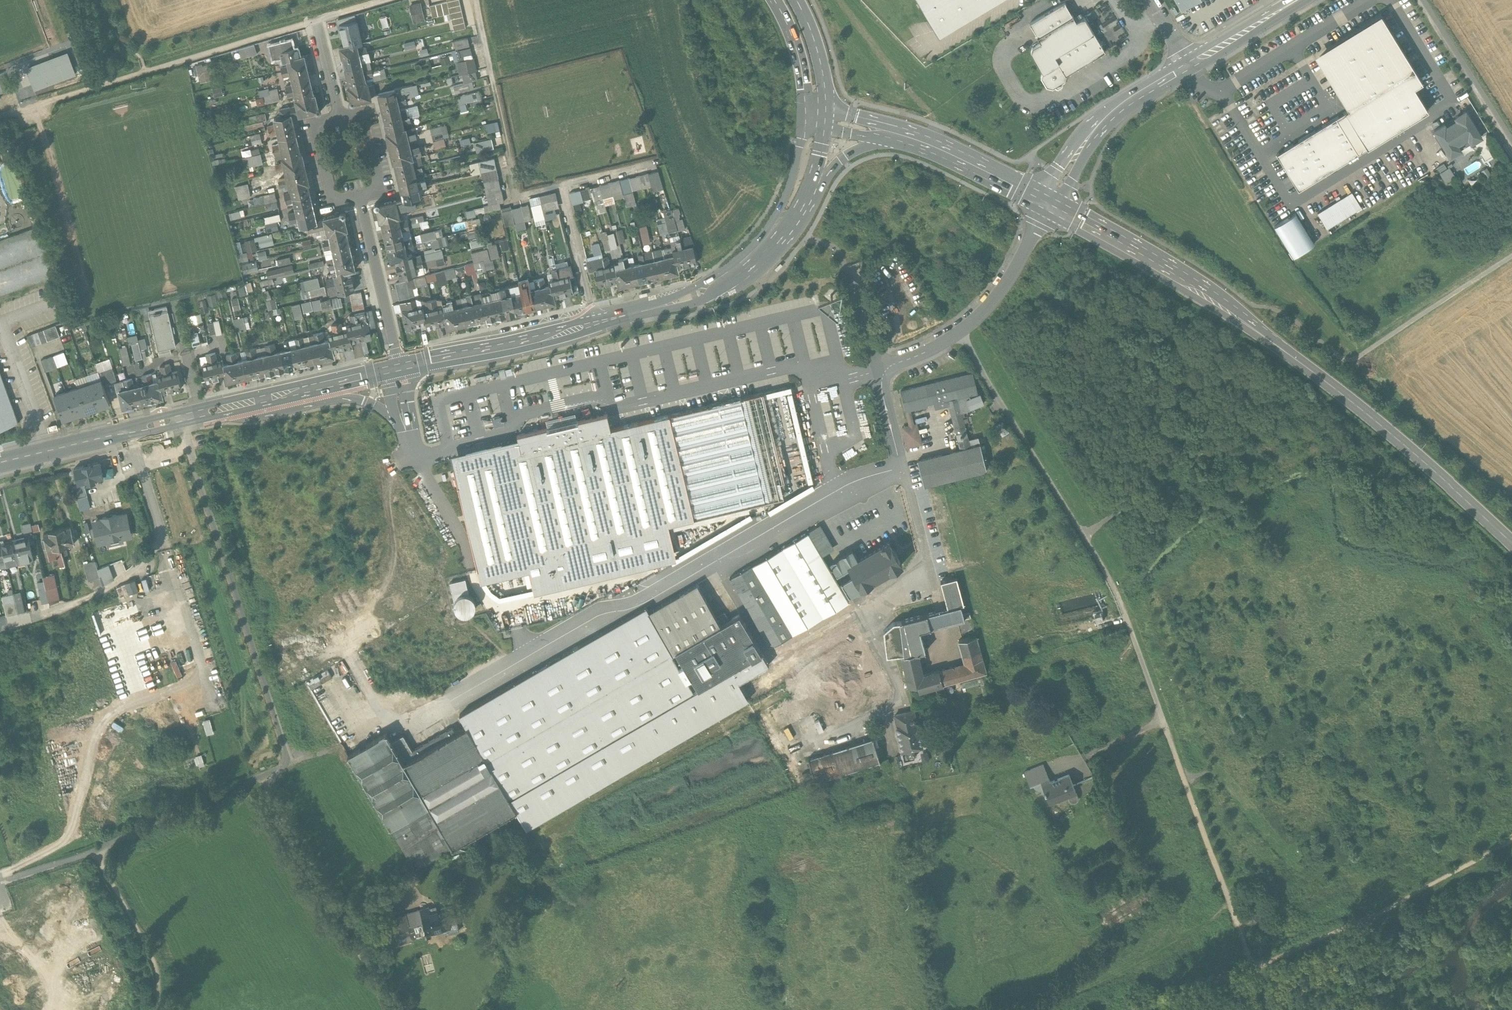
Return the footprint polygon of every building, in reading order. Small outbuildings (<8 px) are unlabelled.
[(447,1),(429,6),(432,18),(450,14),(454,31),(466,28),(459,0),(447,0),(447,1)] [(938,35),(998,0),(917,0),(938,35)] [(1182,8),(1196,0),(1177,0),(1182,8)] [(421,3),(409,5),(414,23),(425,20),(421,3)] [(354,14),(338,19),(339,25),(356,21),(354,14)] [(1046,87),(1053,89),(1055,87),(1058,88),(1061,86),(1062,83),(1065,82),(1066,76),(1105,52),(1083,17),(1032,48),(1031,53),(1042,72),(1041,79),(1046,87)] [(1382,18),(1320,56),(1351,107),(1276,153),(1298,189),(1428,110),(1413,87),(1422,82),(1382,18)] [(356,21),(339,25),(342,36),(359,32),(356,21)] [(433,29),(426,31),(428,37),(435,35),(433,29)] [(300,36),(307,35),(306,30),(287,33),(288,39),(295,38),(296,45),(302,44),(300,36)] [(359,32),(342,36),(343,40),(345,46),(357,43),(357,44),(361,43),(360,37),(368,35),(367,30),(359,32)] [(456,51),(470,48),(468,38),(450,43),(452,51),(455,50),(456,51)] [(270,46),(273,59),(281,57),(283,62),(287,61),(287,60),(299,57),(296,47),(293,48),(291,40),(270,46)] [(410,42),(403,44),(405,50),(411,49),(410,42)] [(357,43),(345,46),(339,47),(341,53),(342,56),(342,57),(359,53),(358,48),(357,44),(357,43)] [(254,45),(239,49),(242,58),(257,54),(254,45)] [(427,48),(419,50),(421,57),(429,55),(427,48)] [(456,63),(473,59),(470,48),(456,51),(452,52),(454,63),(456,63)] [(359,53),(342,57),(343,61),(344,67),(361,63),(360,58),(359,53)] [(46,63),(27,70),(29,76),(30,76),(33,83),(32,83),(34,90),(54,82),(57,80),(58,81),(75,74),(73,68),(72,68),(69,61),(70,61),(68,55),(50,61),(51,63),(47,65),(46,63)] [(299,57),(287,60),(287,61),(289,65),(290,70),(307,66),(304,55),(299,57)] [(440,59),(441,65),(449,64),(448,57),(440,59)] [(473,59),(456,63),(459,76),(462,75),(476,72),(477,71),(474,58),(473,59)] [(361,63),(344,67),(346,73),(346,77),(363,73),(362,68),(361,63)] [(212,64),(202,66),(201,65),(196,66),(200,82),(213,79),(212,75),(214,73),(212,64)] [(307,66),(290,70),(291,75),(292,79),(309,75),(307,66)] [(476,72),(462,75),(464,84),(472,82),(478,80),(476,72)] [(363,73),(346,77),(347,80),(348,80),(349,86),(366,83),(366,82),(365,77),(363,73)] [(4,74),(0,75),(0,94),(10,90),(4,74)] [(309,75),(292,79),(293,85),(294,89),(311,85),(309,75)] [(366,83),(349,86),(348,86),(351,99),(350,100),(350,101),(349,102),(350,103),(352,105),(354,104),(355,103),(355,102),(361,100),(361,101),(371,98),(370,96),(368,86),(367,82),(366,82),(366,83)] [(464,84),(450,88),(452,95),(474,89),(472,82),(464,84)] [(374,84),(368,86),(370,96),(376,95),(374,84)] [(311,85),(294,89),(296,94),(297,98),(297,99),(314,95),(311,85)] [(417,85),(395,90),(397,100),(405,98),(419,95),(417,85)] [(395,90),(377,93),(378,94),(380,100),(379,100),(380,104),(397,100),(395,90)] [(479,91),(457,98),(459,105),(469,103),(481,99),(479,91)] [(278,93),(264,97),(266,103),(280,100),(278,93)] [(314,95),(297,99),(297,98),(295,99),(297,105),(299,113),(298,113),(299,115),(310,113),(310,112),(315,111),(316,113),(318,113),(320,112),(321,110),(320,108),(319,107),(318,107),(315,94),(314,95)] [(481,99),(469,103),(473,108),(483,105),(481,99)] [(397,100),(380,104),(381,107),(383,113),(399,109),(398,105),(397,100)] [(289,107),(279,109),(281,117),(290,114),(289,107)] [(399,109),(383,113),(384,120),(385,123),(402,119),(410,116),(408,110),(400,112),(399,109)] [(1434,130),(1449,156),(1460,149),(1458,146),(1462,144),(1465,143),(1464,142),(1469,140),(1471,142),(1481,136),(1465,111),(1455,117),(1456,120),(1446,126),(1444,124),(1434,130)] [(247,123),(248,127),(266,125),(264,113),(251,115),(252,123),(247,123)] [(281,117),(274,118),(275,124),(276,128),(294,124),(293,121),(292,121),(291,115),(291,114),(290,114),(281,117)] [(402,119),(385,123),(386,126),(388,133),(386,133),(404,129),(403,123),(402,119)] [(497,122),(484,125),(487,134),(499,131),(497,122)] [(294,124),(276,128),(278,134),(279,139),(296,135),(294,128),(294,127),(294,124)] [(404,129),(386,133),(389,144),(408,139),(407,134),(405,128),(404,129)] [(442,132),(432,135),(436,151),(446,148),(442,132)] [(296,135),(279,139),(280,144),(282,148),(299,144),(298,141),(297,141),(296,135)] [(469,138),(459,141),(461,147),(470,144),(469,138)] [(408,139),(389,144),(393,162),(411,158),(413,158),(412,152),(410,148),(408,139)] [(491,139),(474,144),(476,154),(494,149),(491,139)] [(299,144),(282,148),(283,153),(284,157),(284,158),(302,154),(302,153),(300,153),(299,147),(299,144)] [(453,149),(437,153),(439,161),(455,157),(453,149)] [(260,154),(247,157),(249,167),(262,164),(260,154)] [(302,154),(284,158),(284,157),(282,158),(283,163),(285,168),(304,164),(302,154)] [(411,158),(393,162),(393,163),(395,162),(396,168),(396,172),(414,167),(412,163),(411,158)] [(494,159),(479,162),(481,173),(497,169),(494,159)] [(1438,165),(1441,170),(1448,165),(1445,161),(1438,165)] [(304,164),(285,168),(287,177),(288,182),(289,188),(291,187),(309,182),(304,164)] [(1453,164),(1442,170),(1447,180),(1458,174),(1453,164)] [(414,167),(396,172),(397,175),(398,175),(400,181),(416,177),(415,173),(414,167)] [(497,169),(481,173),(483,182),(499,178),(497,169)] [(658,172),(648,175),(651,186),(652,188),(663,185),(658,172)] [(648,175),(639,177),(642,189),(651,186),(648,175)] [(416,177),(400,181),(401,188),(400,188),(401,191),(418,187),(416,179),(416,177)] [(424,177),(416,179),(418,187),(426,185),(424,177)] [(639,177),(629,179),(633,191),(642,189),(639,177)] [(499,178),(483,182),(486,195),(501,191),(499,178)] [(629,179),(620,181),(623,194),(633,192),(629,179)] [(620,181),(610,184),(613,196),(623,194),(620,181)] [(309,182),(291,187),(292,192),(293,197),(310,193),(308,183),(309,183),(309,182)] [(248,184),(236,187),(239,199),(251,196),(248,184)] [(610,184),(600,186),(603,199),(613,196),(610,184)] [(600,186),(590,189),(597,214),(607,211),(603,199),(600,186)] [(418,187),(401,191),(402,194),(404,200),(403,200),(404,202),(404,201),(414,199),(421,197),(419,192),(418,187)] [(588,189),(580,191),(583,201),(590,199),(588,189)] [(501,191),(486,195),(489,205),(500,203),(504,202),(501,191)] [(1317,212),(1326,227),(1361,207),(1351,191),(1317,212)] [(575,192),(570,194),(573,205),(578,204),(578,203),(575,192)] [(277,207),(279,206),(277,193),(248,198),(250,206),(276,201),(277,207)] [(310,193),(293,197),(294,202),(295,206),(312,202),(311,196),(310,193)] [(552,193),(540,196),(542,206),(543,211),(555,209),(552,193)] [(414,199),(404,201),(406,209),(416,206),(414,199)] [(396,200),(385,203),(380,204),(379,204),(378,203),(377,203),(376,203),(374,206),(375,207),(376,208),(377,209),(380,221),(381,221),(381,220),(398,216),(400,216),(398,210),(396,202),(396,200)] [(312,202),(295,206),(297,211),(298,215),(315,211),(314,208),(313,208),(312,202)] [(489,205),(484,206),(486,212),(501,209),(500,203),(489,205)] [(688,247),(677,205),(670,207),(681,240),(683,248),(688,247)] [(528,206),(521,207),(524,222),(531,221),(528,206)] [(542,206),(532,208),(535,221),(545,219),(543,211),(542,206)] [(510,207),(501,209),(506,226),(515,224),(511,209),(510,207)] [(521,207),(511,209),(515,224),(516,231),(526,229),(524,222),(521,207)] [(230,213),(231,218),(245,216),(243,210),(230,213)] [(1296,255),(1318,243),(1300,210),(1278,222),(1296,255)] [(315,211),(298,215),(299,220),(300,226),(307,224),(317,222),(315,215),(316,214),(315,211)] [(340,212),(340,214),(335,215),(324,217),(324,219),(326,227),(328,234),(329,233),(346,229),(347,229),(344,217),(345,216),(346,215),(346,214),(346,213),(344,211),(342,211),(340,212)] [(281,213),(266,217),(267,223),(282,219),(281,213)] [(398,216),(381,220),(381,221),(383,226),(382,226),(383,230),(401,226),(399,221),(398,216)] [(480,217),(466,221),(469,230),(483,225),(480,217)] [(317,222),(307,224),(309,231),(319,229),(317,222)] [(649,225),(641,226),(644,244),(652,242),(649,225)] [(401,226),(383,230),(384,233),(386,240),(403,236),(402,231),(401,226)] [(346,229),(329,233),(330,238),(331,242),(348,238),(346,229)] [(435,231),(421,234),(422,242),(437,238),(435,231)] [(237,242),(245,273),(260,269),(258,261),(269,258),(267,250),(258,252),(260,260),(250,262),(248,252),(259,250),(258,247),(276,243),(273,233),(237,242)] [(403,236),(386,240),(388,246),(387,247),(388,250),(405,246),(404,241),(403,236)] [(348,238),(331,242),(332,247),(334,252),(350,248),(349,242),(348,238)] [(488,248),(487,241),(472,244),(473,250),(488,248)] [(599,244),(593,246),(595,256),(602,255),(599,244)] [(405,246),(388,250),(389,253),(391,261),(396,259),(396,258),(408,256),(408,255),(407,251),(405,246)] [(688,247),(683,248),(687,265),(698,263),(697,257),(696,257),(693,246),(688,247)] [(350,248),(334,252),(335,257),(336,262),(353,258),(352,255),(350,248)] [(678,250),(673,251),(674,256),(675,256),(677,268),(678,268),(687,265),(683,248),(678,250)] [(488,249),(472,253),(474,263),(491,259),(488,249)] [(408,256),(396,258),(396,259),(397,265),(398,268),(415,264),(414,259),(412,254),(408,255),(408,256)] [(595,256),(586,259),(590,272),(595,271),(597,281),(599,286),(609,284),(603,259),(602,255),(595,256)] [(670,257),(665,258),(669,275),(672,274),(679,272),(678,268),(677,268),(675,256),(674,256),(670,257)] [(290,257),(277,260),(279,266),(291,262),(290,257)] [(353,258),(336,262),(337,267),(338,271),(338,272),(350,269),(350,270),(355,269),(353,258)] [(615,265),(610,266),(608,258),(603,259),(609,284),(618,281),(619,281),(616,270),(616,269),(615,265)] [(635,265),(630,266),(628,258),(624,259),(630,284),(633,283),(639,282),(635,265)] [(660,259),(655,260),(659,277),(665,275),(666,276),(669,275),(665,258),(660,259)] [(619,260),(620,264),(615,265),(616,269),(616,270),(619,281),(618,281),(619,286),(627,285),(630,284),(624,259),(619,260)] [(650,261),(645,263),(649,280),(653,279),(653,278),(659,277),(655,260),(650,261)] [(323,261),(308,264),(309,269),(324,265),(323,261)] [(474,263),(465,265),(470,287),(475,286),(472,273),(477,272),(474,263)] [(640,264),(635,265),(639,282),(646,280),(646,281),(649,280),(645,263),(640,264)] [(415,264),(398,268),(398,271),(399,271),(401,278),(417,274),(416,269),(415,264)] [(292,265),(266,272),(268,279),(294,272),(292,265)] [(572,267),(557,270),(559,278),(564,295),(567,294),(569,293),(569,294),(574,292),(573,287),(570,276),(573,275),(572,267)] [(350,269),(338,272),(338,271),(333,272),(334,276),(326,279),(328,285),(353,279),(352,275),(350,270),(350,269)] [(318,277),(299,282),(302,292),(320,287),(318,277)] [(528,278),(519,280),(520,284),(526,309),(529,309),(529,308),(535,307),(531,290),(528,278)] [(555,279),(549,280),(550,285),(551,285),(554,297),(555,297),(560,296),(564,295),(559,278),(555,279)] [(353,279),(328,285),(330,294),(338,292),(338,293),(355,289),(353,282),(354,282),(353,279)] [(407,281),(396,283),(399,298),(399,300),(411,297),(407,281)] [(441,295),(449,295),(449,284),(441,284),(441,295)] [(520,284),(511,286),(513,294),(516,311),(517,311),(523,310),(526,309),(520,284)] [(546,286),(541,287),(545,305),(548,304),(550,303),(551,303),(556,302),(555,297),(554,297),(551,285),(550,285),(546,286)] [(320,287),(302,292),(303,299),(326,293),(324,286),(320,287)] [(536,289),(531,290),(535,307),(542,305),(542,306),(545,305),(541,287),(536,289)] [(225,288),(216,290),(219,300),(227,298),(225,288)] [(268,290),(264,291),(267,301),(265,302),(268,311),(273,310),(278,308),(275,298),(272,299),(270,295),(269,295),(268,290)] [(361,292),(349,294),(350,295),(351,301),(353,310),(364,307),(361,292)] [(215,294),(207,296),(210,308),(217,306),(215,294)] [(516,311),(513,294),(507,296),(503,297),(507,315),(517,312),(517,311),(516,311)] [(341,297),(330,299),(332,309),(343,306),(341,297)] [(498,298),(494,299),(498,317),(507,315),(503,297),(498,298)] [(238,298),(231,299),(234,311),(240,309),(238,298)] [(205,299),(199,301),(202,313),(208,312),(205,299)] [(320,299),(312,301),(314,311),(322,309),(320,301),(320,299)] [(330,299),(320,301),(322,309),(323,312),(332,309),(330,299)] [(489,300),(484,302),(488,318),(487,318),(487,319),(498,317),(494,299),(489,300)] [(310,301),(301,303),(304,312),(313,310),(310,301)] [(479,303),(474,304),(478,321),(481,320),(487,318),(488,318),(484,302),(479,303)] [(300,303),(291,305),(295,320),(303,318),(300,303)] [(470,305),(464,306),(468,323),(475,321),(475,322),(478,321),(474,304),(470,305)] [(167,305),(149,309),(159,350),(171,347),(176,346),(167,305)] [(290,306),(282,308),(285,317),(293,315),(290,306)] [(418,307),(413,308),(417,325),(420,324),(426,322),(427,322),(424,311),(425,310),(424,306),(418,307)] [(439,307),(434,308),(438,325),(441,324),(447,323),(448,323),(445,311),(444,306),(439,307)] [(459,307),(454,309),(459,326),(462,325),(462,324),(468,323),(464,306),(459,307)] [(409,309),(403,310),(406,321),(406,322),(407,327),(413,326),(412,326),(414,325),(414,326),(417,325),(413,308),(409,309)] [(425,310),(424,311),(427,322),(426,322),(427,328),(433,326),(435,326),(438,325),(434,308),(429,309),(425,310)] [(445,311),(448,323),(447,323),(448,328),(454,326),(455,326),(456,326),(459,326),(454,309),(450,310),(445,311)] [(372,310),(355,314),(357,321),(361,338),(371,336),(370,330),(369,327),(375,326),(372,310)] [(201,314),(186,317),(188,325),(202,322),(201,314)] [(243,317),(233,320),(236,333),(246,330),(243,317)] [(219,320),(214,321),(217,335),(223,333),(219,320)] [(214,321),(208,323),(211,334),(216,332),(214,321)] [(352,323),(347,324),(348,329),(349,329),(352,341),(361,338),(357,321),(352,323)] [(55,324),(43,329),(47,341),(59,336),(55,324)] [(43,329),(26,336),(30,347),(47,341),(43,329)] [(344,330),(339,331),(343,348),(353,345),(352,341),(349,329),(348,329),(344,330)] [(334,332),(328,334),(329,338),(330,338),(333,350),(334,350),(343,348),(339,331),(334,332)] [(197,332),(190,334),(193,346),(201,344),(197,332)] [(129,344),(132,343),(136,359),(142,358),(137,334),(127,336),(129,344)] [(295,338),(290,339),(291,347),(295,364),(302,362),(302,363),(305,362),(301,345),(296,346),(295,338)] [(325,339),(321,340),(325,358),(335,355),(334,350),(333,350),(330,338),(329,338),(325,339)] [(316,342),(311,343),(315,360),(325,358),(321,340),(316,342)] [(306,344),(301,345),(305,362),(315,360),(311,343),(306,344)] [(119,348),(124,365),(132,363),(128,345),(119,348)] [(171,347),(159,350),(160,355),(172,353),(171,347)] [(295,364),(291,347),(286,349),(282,350),(286,368),(296,366),(295,364)] [(277,351),(272,352),(277,370),(286,368),(282,350),(277,351)] [(64,351),(53,355),(57,366),(68,362),(64,351)] [(267,353),(263,354),(267,371),(267,373),(277,370),(272,352),(267,353)] [(258,355),(253,357),(257,374),(267,371),(263,354),(258,355)] [(53,355),(40,359),(45,370),(57,366),(53,355)] [(248,358),(243,359),(247,376),(257,374),(253,357),(248,358)] [(110,359),(96,363),(101,378),(103,384),(117,379),(110,359)] [(218,360),(213,361),(217,378),(220,378),(220,377),(226,376),(227,375),(224,364),(224,363),(223,359),(218,360)] [(238,360),(234,361),(238,378),(247,376),(243,359),(238,360)] [(208,362),(203,364),(205,375),(206,381),(212,379),(214,379),(217,378),(213,361),(208,362)] [(224,363),(224,364),(227,375),(226,376),(227,381),(238,378),(234,361),(229,362),(224,363)] [(172,371),(168,372),(172,389),(182,387),(181,381),(180,381),(178,370),(172,371)] [(0,372),(0,429),(19,422),(0,372)] [(163,374),(157,375),(158,380),(159,379),(162,392),(162,391),(172,389),(168,372),(163,374)] [(972,375),(900,392),(905,412),(906,412),(909,411),(934,405),(935,410),(948,406),(960,451),(979,446),(977,439),(968,441),(961,414),(983,405),(979,395),(969,400),(968,397),(977,395),(972,375)] [(103,384),(101,378),(89,383),(98,409),(110,405),(109,403),(110,403),(103,384)] [(128,379),(114,382),(117,391),(118,390),(130,387),(128,379)] [(154,381),(149,382),(153,400),(156,399),(164,397),(162,391),(162,392),(159,379),(158,380),(154,381)] [(144,383),(139,384),(144,402),(153,400),(149,382),(144,383)] [(89,383),(78,386),(87,412),(98,409),(89,383)] [(134,386),(130,387),(134,404),(144,402),(139,384),(134,386)] [(78,386),(66,391),(75,416),(87,412),(78,386)] [(730,397),(745,397),(745,386),(730,386),(730,397)] [(130,387),(118,390),(122,407),(134,404),(130,387)] [(75,416),(66,391),(54,395),(63,421),(75,416)] [(519,441),(452,456),(481,581),(529,571),(535,594),(676,559),(668,525),(789,497),(764,395),(611,430),(606,415),(562,425),(518,436),(519,441)] [(681,410),(698,406),(695,396),(679,401),(681,410)] [(917,442),(906,445),(907,448),(914,447),(918,461),(921,461),(917,446),(921,445),(916,425),(913,426),(909,411),(906,412),(909,427),(902,429),(903,432),(914,429),(917,442)] [(494,426),(494,428),(504,426),(502,417),(492,419),(492,421),(494,426)] [(1002,423),(995,427),(1002,437),(1008,433),(1002,423)] [(914,429),(903,432),(906,445),(917,442),(914,429)] [(918,461),(917,462),(923,487),(986,471),(980,446),(979,446),(960,451),(921,461),(918,461)] [(100,461),(87,464),(91,481),(96,480),(95,478),(103,476),(100,461)] [(87,464),(74,467),(78,482),(86,480),(86,482),(91,481),(87,464)] [(84,484),(72,487),(76,499),(87,496),(84,484)] [(87,496),(76,499),(80,511),(90,509),(87,496)] [(118,514),(100,518),(100,520),(92,522),(98,545),(106,543),(107,547),(124,543),(123,539),(132,538),(127,514),(118,516),(118,514)] [(32,531),(30,523),(22,525),(24,533),(32,531)] [(820,526),(809,533),(822,556),(833,549),(820,526)] [(70,528),(64,530),(63,529),(57,530),(61,548),(65,547),(74,545),(70,528)] [(57,530),(49,532),(49,533),(43,534),(45,540),(42,541),(44,550),(46,549),(47,552),(61,548),(57,530)] [(809,533),(753,566),(792,635),(849,602),(822,556),(809,533)] [(25,539),(13,542),(18,564),(18,567),(34,564),(33,561),(34,560),(31,545),(27,546),(25,539)] [(13,542),(1,544),(6,567),(18,564),(13,542)] [(889,543),(858,561),(852,550),(830,563),(837,575),(848,568),(852,575),(842,581),(850,595),(856,591),(860,591),(863,590),(866,587),(868,585),(902,565),(889,543)] [(61,548),(47,552),(50,560),(58,558),(60,567),(65,566),(62,556),(61,548)] [(88,582),(100,579),(97,571),(95,562),(83,566),(88,582)] [(108,566),(97,571),(100,579),(102,587),(114,580),(108,566)] [(792,635),(753,566),(730,579),(771,648),(792,635)] [(480,609),(477,592),(471,593),(466,572),(451,576),(459,614),(480,609)] [(948,610),(902,621),(902,623),(893,625),(884,632),(887,658),(904,656),(905,657),(902,657),(909,688),(917,686),(923,676),(918,655),(926,653),(920,632),(971,618),(969,613),(962,615),(960,606),(963,605),(956,579),(940,583),(948,610)] [(135,581),(126,583),(129,595),(138,592),(135,581)] [(740,614),(720,626),(715,617),(697,585),(649,614),(672,654),(676,652),(685,667),(689,675),(694,683),(698,690),(708,684),(762,653),(740,614)] [(56,587),(45,589),(46,596),(48,604),(59,601),(56,587)] [(20,592),(12,594),(13,595),(17,614),(25,612),(20,592)] [(13,595),(2,597),(6,617),(17,615),(17,614),(13,595)] [(646,608),(585,644),(633,728),(694,693),(690,685),(685,677),(681,670),(672,654),(649,614),(646,608)] [(1102,615),(1094,617),(1096,624),(1104,622),(1102,615)] [(881,705),(898,696),(857,618),(741,679),(753,702),(823,665),(819,657),(848,642),(852,650),(829,662),(836,675),(858,664),(866,679),(856,685),(860,692),(848,699),(832,668),(809,679),(821,701),(833,695),(839,706),(828,711),(835,723),(879,700),(881,705)] [(976,637),(958,642),(965,665),(982,660),(976,637)] [(585,644),(527,677),(590,786),(648,753),(633,728),(585,644)] [(965,665),(923,676),(917,686),(919,693),(941,686),(943,692),(953,689),(951,683),(977,676),(986,673),(982,660),(965,665)] [(689,675),(685,667),(681,670),(685,677),(689,675)] [(311,689),(324,683),(320,675),(307,681),(311,689)] [(694,683),(689,675),(685,677),(690,685),(694,683)] [(527,677),(459,716),(467,728),(467,727),(517,812),(546,796),(553,808),(590,786),(527,677)] [(708,684),(698,690),(694,683),(690,685),(694,693),(700,703),(713,695),(711,692),(712,691),(708,684)] [(738,683),(714,697),(713,695),(700,703),(709,720),(711,722),(748,700),(738,683)] [(805,715),(820,707),(812,691),(796,698),(805,715)] [(694,693),(633,728),(648,753),(649,755),(709,720),(700,703),(694,693)] [(914,712),(895,716),(898,728),(897,728),(902,752),(922,747),(917,723),(916,724),(914,712)] [(467,728),(433,747),(431,744),(400,761),(452,850),(465,842),(468,846),(479,839),(477,836),(517,812),(467,727),(467,728)] [(415,872),(452,850),(400,761),(384,736),(347,758),(415,872)] [(862,737),(846,742),(847,747),(808,760),(815,783),(881,762),(873,739),(863,742),(862,737)] [(1043,765),(1026,772),(1032,786),(1035,785),(1049,779),(1044,764),(1043,765)] [(1069,775),(1051,783),(1049,779),(1035,785),(1037,787),(1040,788),(1042,789),(1045,788),(1046,790),(1045,790),(1047,793),(1050,801),(1069,794),(1071,800),(1072,801),(1074,802),(1075,802),(1077,801),(1078,800),(1078,799),(1078,797),(1069,775)] [(452,908),(430,914),(429,909),(421,912),(424,923),(426,931),(425,931),(426,936),(427,936),(427,935),(446,929),(448,935),(459,932),(452,908)] [(421,912),(408,915),(411,927),(424,923),(421,912)]
